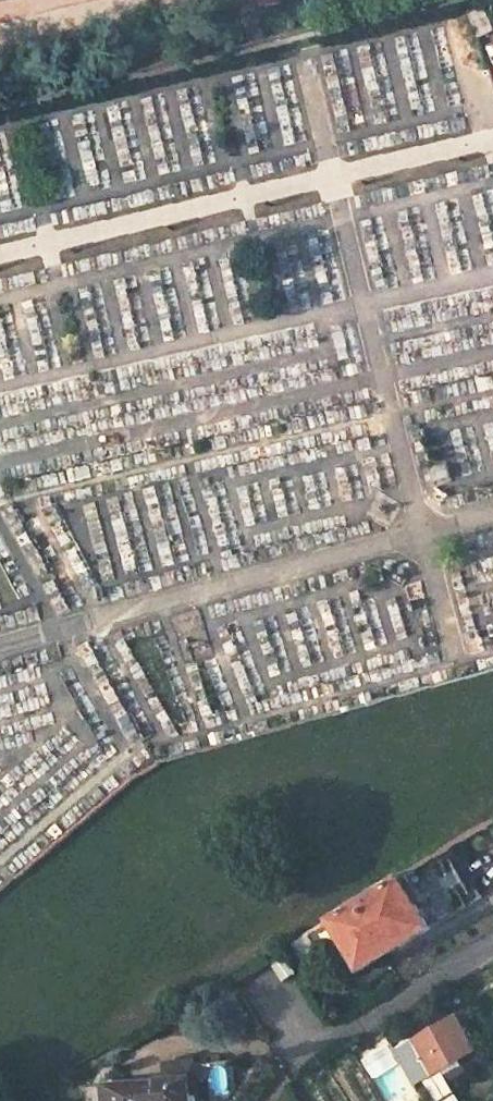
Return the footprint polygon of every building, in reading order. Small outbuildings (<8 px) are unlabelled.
[(480,3),(466,9),(478,38),(492,32),(480,3)] [(407,872),(332,916),(364,970),(437,926),(407,872)] [(308,963),(321,955),(310,936),(297,943),(308,963)] [(478,1053),(459,1018),(395,1055),(414,1089),(478,1053)] [(193,1078),(108,1083),(109,1100),(195,1100),(193,1078)]
